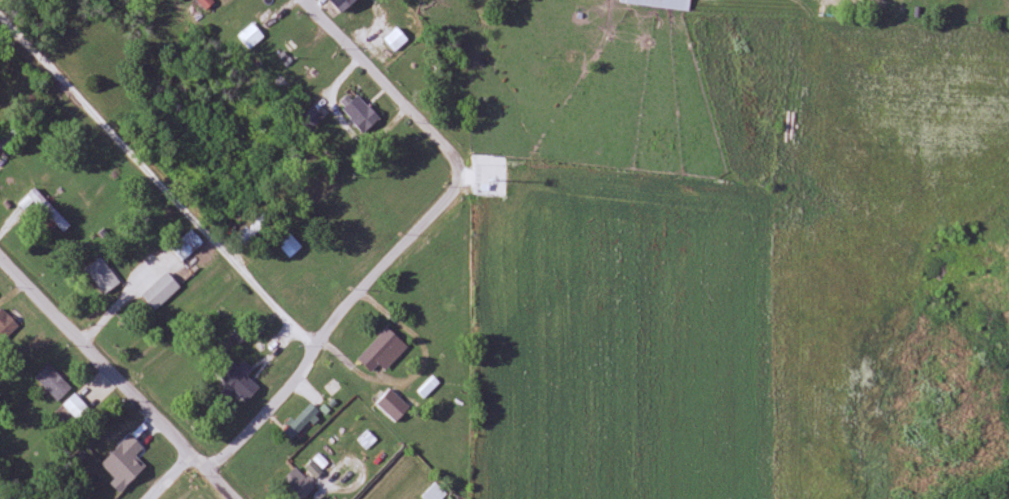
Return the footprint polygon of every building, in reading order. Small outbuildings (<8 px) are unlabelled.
[(343,14),(357,0),(329,0),(343,14)] [(692,11),(693,0),(622,0),(622,4),(692,11)] [(381,118),(359,95),(343,110),(365,134),(381,118)] [(303,247),(290,233),(278,244),(291,258),(303,247)] [(122,283),(102,257),(86,270),(106,295),(122,283)] [(142,296),(155,311),(181,288),(168,273),(142,296)] [(3,309),(0,312),(0,346),(19,326),(3,309)] [(402,341),(389,328),(358,359),(371,372),(402,341)] [(260,390),(228,358),(215,371),(247,403),(260,390)] [(36,378),(59,402),(73,388),(49,365),(36,378)] [(411,408),(392,389),(376,404),(396,424),(411,408)] [(64,406),(83,425),(95,413),(76,394),(64,406)] [(293,441),(320,412),(311,403),(284,433),(293,441)] [(316,487),(296,467),(283,480),(302,498),(304,498),(316,487)] [(450,495),(436,482),(423,497),(425,498),(446,498),(450,495)]
